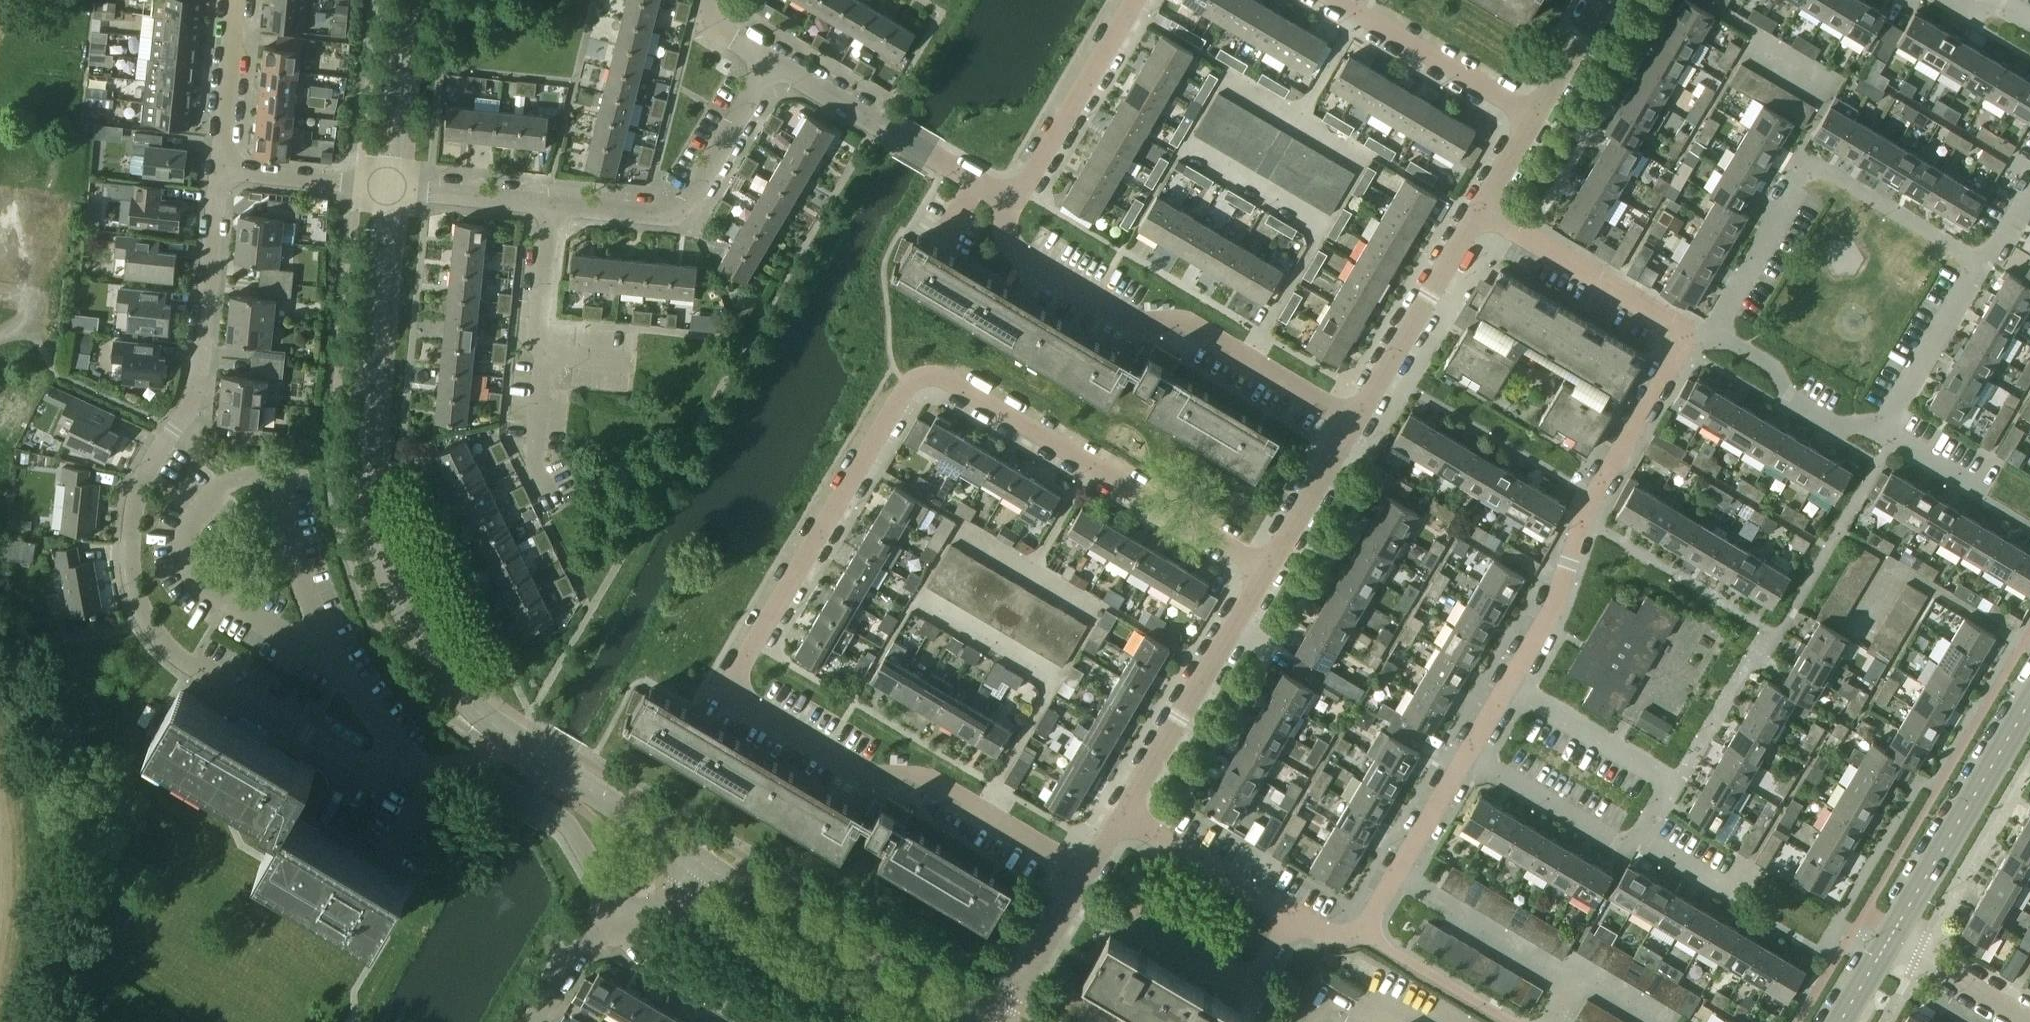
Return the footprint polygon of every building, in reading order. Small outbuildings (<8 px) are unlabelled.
[(201,20),(203,0),(155,0),(153,15),(155,16),(201,20)] [(306,10),(307,0),(271,0),(270,6),(306,10)] [(653,29),(659,5),(638,0),(628,0),(622,22),(653,29)] [(676,10),(690,13),(692,4),(679,0),(676,10)] [(814,9),(819,0),(798,0),(814,9)] [(835,22),(848,0),(819,0),(814,9),(835,22)] [(856,34),(872,7),(860,0),(848,0),(835,22),(856,34)] [(1204,12),(1211,0),(1184,0),(1204,12)] [(1225,24),(1240,0),(1211,0),(1204,12),(1225,24)] [(1246,36),(1264,5),(1256,0),(1240,0),(1225,24),(1246,36)] [(1524,24),(1531,13),(1538,0),(1483,0),(1524,24)] [(1701,38),(1714,16),(1688,0),(1683,0),(1671,20),(1701,38)] [(1823,18),(1834,0),(1804,0),(1801,5),(1823,18)] [(1845,31),(1863,1),(1862,0),(1834,0),(1823,18),(1845,31)] [(94,17),(115,19),(117,4),(96,1),(94,17)] [(1865,48),(1876,54),(1893,25),(1883,19),(1886,14),(1863,1),(1845,31),(1868,44),(1865,48)] [(1246,36),(1267,49),(1285,18),(1264,5),(1246,36)] [(268,28),(304,32),(306,10),(270,6),(268,28)] [(856,34),(878,47),(893,20),(872,7),(856,34)] [(768,19),(776,24),(783,12),(775,8),(768,19)] [(1747,19),(1759,26),(1765,15),(1753,8),(1747,19)] [(674,19),(687,22),(690,13),(676,10),(674,19)] [(776,24),(784,29),(791,17),(783,12),(776,24)] [(1897,42),(1919,56),(1937,26),(1914,13),(1904,31),(1893,25),(1876,54),(1886,61),(1897,42)] [(1759,26),(1770,32),(1776,22),(1765,15),(1759,26)] [(153,37),(199,42),(201,20),(155,16),(153,37)] [(1267,49),(1288,61),(1306,30),(1285,18),(1267,49)] [(878,47),(900,60),(915,33),(893,20),(878,47)] [(1658,42),(1688,60),(1701,38),(1671,20),(1658,42)] [(616,46),(647,53),(653,29),(622,22),(616,46)] [(1174,32),(1188,40),(1193,32),(1179,24),(1174,32)] [(1919,56),(1941,69),(1959,39),(1937,26),(1919,56)] [(1288,61),(1309,74),(1328,42),(1306,30),(1288,61)] [(1188,40),(1201,48),(1206,40),(1193,32),(1188,40)] [(811,44),(819,49),(826,37),(818,33),(811,44)] [(1150,55),(1181,74),(1194,52),(1162,34),(1150,55)] [(1791,45),(1803,52),(1809,41),(1797,34),(1791,45)] [(266,46),(264,69),(299,72),(300,58),(313,60),(316,39),(278,36),(277,47),(266,46)] [(155,59),(197,63),(199,42),(153,37),(151,59),(155,59)] [(819,49),(827,54),(834,42),(826,37),(819,49)] [(1941,69),(1964,82),(1981,52),(1959,39),(1941,69)] [(1731,41),(1724,52),(1735,58),(1742,47),(1731,41)] [(1803,52),(1814,59),(1820,48),(1809,41),(1803,52)] [(1645,64),(1675,82),(1688,60),(1658,42),(1645,64)] [(90,60),(111,62),(112,46),(92,44),(90,60)] [(610,70),(640,77),(647,53),(616,46),(610,70)] [(664,58),(677,61),(680,52),(667,48),(664,58)] [(1216,56),(1230,64),(1234,56),(1221,48),(1216,56)] [(1718,64),(1728,70),(1735,58),(1724,52),(1718,64)] [(1964,82),(1985,95),(2003,65),(1981,52),(1964,82)] [(1138,76),(1169,94),(1181,74),(1150,55),(1138,76)] [(1331,86),(1353,99),(1371,68),(1349,55),(1331,86)] [(1230,64),(1243,72),(1248,64),(1234,56),(1230,64)] [(662,67),(675,70),(677,61),(664,58),(662,67)] [(853,70),(861,74),(868,63),(860,58),(853,70)] [(147,80),(194,85),(197,63),(155,59),(154,64),(147,73),(147,80)] [(861,74),(870,79),(876,67),(868,63),(861,74)] [(1632,86),(1661,104),(1675,82),(1645,64),(1632,86)] [(1729,84),(1740,90),(1752,70),(1741,64),(1729,84)] [(1985,95),(2007,108),(2025,78),(2003,65),(1985,95)] [(1353,99),(1373,111),(1392,80),(1371,68),(1353,99)] [(264,69),(262,90),(297,94),(310,95),(311,87),(298,86),(299,72),(264,69)] [(604,94),(634,101),(640,77),(610,70),(604,94)] [(1740,90),(1750,96),(1762,76),(1752,70),(1740,90)] [(1202,86),(1210,91),(1218,78),(1210,73),(1202,86)] [(1258,81),(1271,89),(1276,81),(1262,73),(1258,81)] [(2029,121),(2029,77),(2027,75),(2025,78),(2007,108),(2029,121)] [(467,89),(477,90),(478,77),(469,76),(467,89)] [(1125,97),(1156,115),(1169,94),(1138,76),(1125,97)] [(1750,96),(1761,103),(1773,82),(1762,76),(1750,96)] [(477,90),(486,91),(487,78),(478,77),(477,90)] [(1855,88),(1867,94),(1873,84),(1861,77),(1855,88)] [(114,98),(192,106),(194,85),(147,80),(146,87),(116,83),(114,98)] [(1373,111),(1394,124),(1413,93),(1392,80),(1373,111)] [(1899,90),(1911,97),(1917,87),(1905,80),(1899,90)] [(516,94),(526,95),(527,82),(518,81),(516,94)] [(1271,89),(1285,97),(1289,89),(1276,81),(1271,89)] [(526,95),(535,96),(537,83),(527,82),(526,95)] [(1761,103),(1763,104),(1771,109),(1783,88),(1773,82),(1761,103)] [(1867,94),(1878,101),(1884,91),(1873,84),(1867,94)] [(1698,96),(1709,102),(1715,91),(1705,85),(1698,96)] [(1194,100),(1202,104),(1210,91),(1202,86),(1194,100)] [(1619,108),(1648,126),(1661,104),(1632,86),(1619,108)] [(86,103),(106,105),(108,89),(87,87),(86,103)] [(1783,88),(1771,109),(1782,115),(1794,95),(1783,88)] [(262,90),(260,111),(295,115),(296,101),(309,103),(310,95),(297,94),(262,90)] [(1206,113),(1217,120),(1230,99),(1218,93),(1206,113)] [(1394,124),(1415,136),(1433,105),(1413,93),(1394,124)] [(598,118),(628,125),(634,101),(604,94),(598,118)] [(1782,115),(1792,121),(1804,101),(1794,95),(1782,115)] [(652,106),(665,109),(668,100),(654,96),(652,106)] [(1691,108),(1702,114),(1709,102),(1698,96),(1691,108)] [(1835,148),(1853,118),(1858,109),(1836,96),(1830,105),(1813,135),(1835,148)] [(1113,118),(1144,136),(1156,115),(1125,97),(1113,118)] [(1217,120),(1228,126),(1240,105),(1230,99),(1217,120)] [(1932,109),(1943,116),(1949,106),(1938,99),(1932,109)] [(142,124),(190,129),(192,106),(144,101),(142,124)] [(1792,121),(1793,122),(1803,128),(1815,107),(1804,101),(1792,121)] [(1899,114),(1911,121),(1917,110),(1905,103),(1899,114)] [(1750,127),(1780,144),(1793,122),(1792,121),(1782,115),(1771,109),(1763,104),(1750,127)] [(1228,126),(1238,132),(1250,111),(1240,105),(1228,126)] [(1415,136),(1436,148),(1454,117),(1433,105),(1415,136)] [(446,137),(472,139),(475,108),(449,106),(446,137)] [(650,115),(663,118),(665,109),(652,106),(650,115)] [(1943,116),(1955,123),(1961,113),(1949,106),(1943,116)] [(472,139),(496,142),(499,111),(475,108),(472,139)] [(1605,131),(1612,135),(1612,134),(1635,148),(1635,147),(1648,126),(1619,108),(1605,131)] [(1911,121),(1923,127),(1929,117),(1917,110),(1911,121)] [(260,111),(257,133),(292,136),(305,138),(306,130),(293,128),(295,115),(260,111)] [(496,142),(521,144),(524,114),(499,111),(496,142)] [(1238,132),(1249,138),(1261,117),(1250,111),(1238,132)] [(1322,119),(1336,127),(1341,119),(1327,111),(1322,119)] [(768,121),(779,128),(784,120),(772,113),(768,121)] [(1194,134),(1205,140),(1217,120),(1206,113),(1194,134)] [(521,144),(546,147),(549,116),(524,114),(521,144)] [(1177,128),(1185,133),(1193,119),(1185,114),(1177,128)] [(795,137),(822,153),(835,131),(808,115),(795,137)] [(1249,138),(1259,144),(1271,124),(1261,117),(1249,138)] [(1436,148),(1457,161),(1476,130),(1454,117),(1436,148)] [(1703,128),(1713,134),(1720,123),(1710,117),(1703,128)] [(592,142),(622,149),(628,125),(598,118),(592,142)] [(1101,139),(1132,157),(1144,136),(1113,118),(1101,139)] [(1857,161),(1875,131),(1853,118),(1835,148),(1857,161)] [(1336,127),(1349,135),(1354,127),(1341,119),(1336,127)] [(1205,140),(1216,146),(1228,126),(1217,120),(1205,140)] [(763,129),(774,136),(779,128),(768,121),(763,129)] [(95,123),(94,135),(123,138),(124,125),(95,123)] [(1259,144),(1269,150),(1282,130),(1271,124),(1259,144)] [(1976,136),(1987,143),(1993,132),(1982,125),(1976,136)] [(1216,146),(1226,153),(1238,132),(1228,126),(1216,146)] [(1737,149),(1766,166),(1780,144),(1750,127),(1737,149)] [(1169,141),(1177,146),(1185,133),(1177,128),(1169,141)] [(1696,140),(1706,146),(1713,134),(1703,128),(1696,140)] [(1672,140),(1682,146),(1689,135),(1679,129),(1672,140)] [(1269,150),(1280,156),(1292,136),(1282,130),(1269,150)] [(1944,140),(1955,147),(1961,136),(1950,130),(1944,140)] [(1879,174),(1897,144),(1875,131),(1857,161),(1879,174)] [(1226,153),(1236,159),(1249,138),(1238,132),(1226,153)] [(1987,143),(2010,156),(2016,145),(1993,132),(1987,143)] [(144,174),(184,178),(187,150),(161,148),(162,136),(137,133),(135,154),(132,157),(130,170),(133,173),(144,174)] [(255,155),(290,159),(291,144),(305,146),(305,138),(292,136),(257,133),(255,155)] [(1599,156),(1629,174),(1642,151),(1635,147),(1635,148),(1612,134),(1612,135),(1599,156)] [(1280,156),(1290,163),(1302,142),(1292,136),(1280,156)] [(1364,144),(1377,151),(1382,144),(1369,136),(1364,144)] [(1955,147),(1967,154),(1973,143),(1961,136),(1955,147)] [(782,158),(809,174),(822,153),(795,137),(782,158)] [(1236,159),(1247,165),(1259,144),(1249,138),(1236,159)] [(1088,159),(1119,178),(1132,157),(1101,139),(1088,159)] [(1665,152),(1675,158),(1682,146),(1672,140),(1665,152)] [(586,166),(616,174),(622,149),(592,142),(586,166)] [(1290,163),(1300,169),(1313,148),(1302,142),(1290,163)] [(1247,165),(1257,171),(1269,150),(1259,144),(1247,165)] [(1377,151),(1391,159),(1396,151),(1382,144),(1377,151)] [(1901,187),(1919,157),(1897,144),(1879,174),(1901,187)] [(640,154),(653,157),(655,148),(642,145),(640,154)] [(1300,169),(1311,175),(1323,154),(1313,148),(1300,169)] [(1723,170),(1753,188),(1766,166),(1737,149),(1723,170)] [(1977,160),(2000,173),(2006,163),(1983,149),(1977,160)] [(1257,171),(1268,177),(1280,156),(1269,150),(1257,171)] [(638,163),(651,166),(653,157),(640,154),(638,163)] [(1311,175),(1321,181),(1333,160),(1323,154),(1311,175)] [(742,164),(754,170),(759,162),(747,155),(742,164)] [(1153,169),(1161,174),(1169,161),(1161,156),(1153,169)] [(1268,177),(1278,183),(1290,163),(1280,156),(1268,177)] [(1586,178),(1616,196),(1629,174),(1599,156),(1586,178)] [(1923,200),(1941,170),(1919,157),(1901,187),(1923,200)] [(770,180),(797,195),(809,174),(782,158),(770,180)] [(1076,180),(1107,199),(1119,178),(1088,159),(1076,180)] [(1321,181),(1332,187),(1344,166),(1333,160),(1321,181)] [(1406,168),(1419,176),(1424,168),(1411,160),(1406,168)] [(1683,161),(1676,172),(1687,178),(1694,167),(1683,161)] [(1278,183),(1288,189),(1300,169),(1290,163),(1278,183)] [(737,172),(749,179),(754,170),(742,164),(737,172)] [(1182,172),(1195,180),(1200,172),(1186,164),(1182,172)] [(1332,187),(1343,194),(1355,173),(1344,166),(1332,187)] [(1360,179),(1368,184),(1376,171),(1368,166),(1360,179)] [(1419,176),(1433,184),(1438,176),(1424,168),(1419,176)] [(1145,183),(1153,187),(1161,174),(1153,169),(1145,183)] [(1288,189),(1299,195),(1311,175),(1300,169),(1288,189)] [(1710,193),(1717,197),(1740,210),(1753,188),(1723,170),(1710,193)] [(1945,213),(1963,183),(1941,170),(1923,200),(1945,213)] [(1195,180),(1209,188),(1213,180),(1200,172),(1195,180)] [(1676,172),(1670,184),(1680,190),(1687,178),(1676,172)] [(1299,195),(1309,202),(1321,181),(1311,175),(1299,195)] [(1393,199),(1424,217),(1437,196),(1406,177),(1393,199)] [(1652,189),(1663,195),(1670,184),(1659,177),(1652,189)] [(1573,200),(1603,218),(1616,196),(1586,178),(1573,200)] [(1352,193),(1360,198),(1368,184),(1360,179),(1352,193)] [(757,201),(784,217),(797,195),(770,180),(757,201)] [(1063,202),(1094,220),(1107,199),(1076,180),(1063,202)] [(1309,202),(1319,208),(1332,187),(1321,181),(1309,202)] [(131,225),(179,230),(182,202),(151,199),(152,187),(135,185),(106,182),(104,194),(133,197),(132,211),(131,225)] [(1955,219),(1968,226),(1986,197),(1963,183),(1945,213),(1942,218),(1952,224),(1955,219)] [(1319,208),(1330,214),(1343,194),(1332,187),(1319,208)] [(1223,197),(1237,205),(1242,197),(1228,189),(1223,197)] [(1646,200),(1656,207),(1663,195),(1652,189),(1646,200)] [(1139,227),(1160,240),(1178,209),(1157,196),(1139,227)] [(1237,205),(1250,213),(1255,204),(1242,197),(1237,205)] [(1704,219),(1734,236),(1747,214),(1740,210),(1717,197),(1704,219)] [(717,206),(729,213),(733,205),(722,198),(717,206)] [(1128,211),(1136,216),(1144,202),(1136,198),(1128,211)] [(102,201),(88,199),(85,225),(100,226),(102,201)] [(239,237),(282,241),(285,215),(300,217),(301,202),(269,199),(268,213),(241,211),(239,237)] [(1381,219),(1412,238),(1424,217),(1393,199),(1381,219)] [(1559,223),(1589,240),(1603,218),(1573,200),(1559,223)] [(744,222),(771,238),(784,217),(757,201),(744,222)] [(712,214),(724,221),(729,213),(717,206),(712,214)] [(1336,221),(1344,226),(1352,212),(1344,208),(1336,221)] [(1160,240),(1181,252),(1199,221),(1178,209),(1160,240)] [(1657,221),(1667,227),(1674,215),(1664,209),(1657,221)] [(1120,224),(1128,229),(1136,216),(1128,211),(1120,224)] [(1265,221),(1279,229),(1283,221),(1270,213),(1265,221)] [(1368,240),(1399,259),(1412,238),(1381,219),(1368,240)] [(1691,241),(1721,259),(1734,236),(1704,219),(1691,241)] [(1181,252),(1202,265),(1220,233),(1199,221),(1181,252)] [(1279,229),(1292,237),(1297,229),(1283,221),(1279,229)] [(1328,234),(1336,239),(1344,226),(1336,221),(1328,234)] [(1627,232),(1637,238),(1644,227),(1633,221),(1627,232)] [(1650,232),(1660,238),(1667,227),(1657,221),(1650,232)] [(454,247),(485,250),(488,225),(457,222),(454,247)] [(732,244),(759,259),(771,238),(744,222),(732,244)] [(699,236),(711,243),(716,235),(704,228),(699,236)] [(1609,262),(1619,268),(1637,238),(1627,232),(1609,262)] [(1202,265),(1222,277),(1241,246),(1220,233),(1202,265)] [(126,276),(174,281),(177,253),(159,252),(160,240),(130,237),(118,235),(116,255),(128,257),(126,276)] [(1110,404),(1126,376),(1131,369),(1130,368),(1133,364),(916,235),(913,242),(902,237),(895,258),(901,262),(898,266),(896,264),(893,270),(895,271),(893,276),(1110,404)] [(261,280),(293,283),(294,267),(280,266),(282,241),(239,237),(236,262),(262,265),(261,280)] [(1356,261),(1387,279),(1399,259),(1368,240),(1356,261)] [(1678,263),(1708,280),(1721,259),(1691,241),(1678,263)] [(503,252),(517,254),(518,244),(504,243),(503,252)] [(1626,272),(1636,278),(1654,249),(1644,243),(1626,272)] [(719,266),(746,281),(759,259),(732,244),(719,266)] [(1222,277),(1243,289),(1262,258),(1241,246),(1222,277)] [(452,272),(483,275),(485,250),(454,247),(452,272)] [(1311,263),(1319,267),(1327,254),(1319,249),(1311,263)] [(502,262),(516,263),(517,254),(503,252),(502,262)] [(570,284),(595,287),(599,256),(573,253),(571,279),(570,284)] [(595,287),(620,289),(623,259),(599,256),(595,287)] [(1243,289),(1265,302),(1283,271),(1262,258),(1243,289)] [(620,289),(645,292),(648,261),(623,259),(620,289)] [(645,292),(669,294),(673,264),(648,261),(645,292)] [(1344,282),(1375,300),(1387,279),(1356,261),(1344,282)] [(1303,276),(1311,281),(1319,267),(1311,263),(1303,276)] [(1665,285),(1694,303),(1708,280),(1678,263),(1665,285)] [(669,294),(695,297),(698,266),(673,264),(669,294)] [(2022,280),(2021,280),(2029,285),(2029,266),(2022,280)] [(1538,422),(1587,451),(1587,452),(1612,410),(1607,407),(1616,394),(1620,396),(1645,355),(1501,269),(1487,292),(1477,286),(1478,285),(1477,284),(1465,304),(1466,305),(1467,304),(1476,310),(1476,311),(1478,312),(1476,316),(1475,315),(1474,316),(1477,317),(1471,327),(1468,324),(1460,338),(1443,366),(1493,395),(1528,335),(1574,362),(1538,422)] [(449,296),(480,300),(483,275),(452,272),(449,296)] [(2029,303),(2029,285),(2021,280),(2022,280),(2008,272),(1995,294),(2025,312),(2029,303)] [(231,318),(274,322),(277,295),(292,297),(293,283),(261,280),(259,294),(233,291),(231,318)] [(1331,303),(1363,321),(1375,300),(1344,282),(1331,303)] [(129,329),(169,333),(172,305),(165,304),(167,293),(133,289),(121,288),(119,308),(131,309),(129,329)] [(1286,304),(1294,309),(1302,296),(1294,291),(1286,304)] [(498,301),(512,303),(513,293),(499,292),(498,301)] [(1982,316),(2012,334),(2025,312),(1995,294),(1982,316)] [(447,321),(478,324),(480,300),(449,296),(447,321)] [(497,311),(511,312),(512,303),(498,301),(497,311)] [(1319,323),(1350,342),(1363,321),(1331,303),(1319,323)] [(583,318),(592,319),(594,305),(584,304),(583,318)] [(1278,318),(1286,322),(1294,309),(1286,304),(1278,318)] [(592,319),(602,320),(603,306),(594,305),(592,319)] [(632,323),(642,324),(643,310),(634,309),(632,323)] [(642,324),(651,325),(652,311),(643,310),(642,324)] [(98,331),(100,315),(75,312),(73,328),(98,331)] [(666,326),(676,327),(677,314),(668,313),(666,326)] [(1969,338),(1999,356),(2012,334),(1982,316),(1969,338)] [(252,360),(285,364),(286,348),(272,347),(274,322),(231,318),(228,343),(254,345),(252,360)] [(444,346),(475,349),(478,324),(447,321),(444,346)] [(1306,345),(1338,363),(1350,342),(1319,323),(1306,345)] [(92,351),(94,333),(76,330),(73,348),(92,351)] [(1956,360),(1986,378),(1999,356),(1969,338),(1956,360)] [(123,381),(163,385),(166,357),(160,356),(161,344),(127,341),(116,340),(114,359),(125,361),(123,381)] [(493,351),(507,352),(508,343),(494,341),(493,351)] [(1154,393),(1157,394),(1170,371),(1173,373),(1173,372),(1167,368),(1172,359),(1155,349),(1157,347),(1155,346),(1153,351),(1144,345),(1145,343),(1144,343),(1133,361),(1134,362),(1133,364),(1130,368),(1131,369),(1126,376),(1144,387),(1143,390),(1153,396),(1154,393)] [(442,370),(472,374),(475,349),(444,346),(442,370)] [(92,351),(73,348),(71,363),(90,366),(92,351)] [(492,360),(506,362),(507,352),(493,351),(492,360)] [(222,398),(266,402),(268,377),(283,379),(285,364),(252,360),(251,376),(225,373),(222,398)] [(1943,382),(1973,400),(1986,378),(1956,360),(1943,382)] [(439,395),(470,398),(472,374),(442,370),(439,395)] [(2026,388),(2029,382),(2029,375),(2023,370),(2016,382),(2026,388)] [(1147,412),(1256,476),(1280,436),(1173,373),(1170,371),(1157,394),(1147,412)] [(1679,409),(1701,422),(1719,392),(1697,379),(1679,409)] [(1929,405),(1959,423),(1973,400),(1943,382),(1929,405)] [(73,395),(50,384),(44,396),(67,407),(73,395)] [(488,400),(502,402),(503,392),(489,391),(488,400)] [(1701,422),(1724,435),(1741,405),(1719,392),(1701,422)] [(65,441),(106,460),(119,433),(103,425),(110,412),(73,395),(67,407),(60,420),(73,426),(65,441)] [(436,420),(467,423),(470,398),(439,395),(436,420)] [(244,442),(276,445),(278,429),(264,428),(266,402),(222,398),(220,424),(246,426),(244,442)] [(487,410),(501,411),(502,402),(488,400),(487,410)] [(1997,414),(2007,420),(2014,409),(2004,403),(1997,414)] [(2029,420),(2029,405),(2027,403),(2020,414),(2029,420)] [(1724,435),(1746,448),(1763,418),(1741,405),(1724,435)] [(44,410),(38,407),(29,425),(36,428),(44,410)] [(1392,442),(1415,456),(1433,426),(1410,412),(1392,442)] [(1979,444),(1989,450),(2007,420),(1997,414),(1979,444)] [(941,456),(941,457),(956,432),(948,428),(951,422),(937,415),(934,420),(931,425),(917,417),(903,441),(917,450),(920,445),(941,456)] [(1746,448),(1768,461),(1785,431),(1763,418),(1746,448)] [(1996,454),(2007,460),(2024,431),(2014,425),(1996,454)] [(1415,456),(1437,469),(1455,439),(1433,426),(1415,456)] [(1768,461),(1790,474),(1807,444),(1785,431),(1768,461)] [(962,469),(977,444),(956,432),(941,457),(941,456),(935,466),(957,479),(962,469)] [(1650,442),(1679,459),(1685,449),(1656,432),(1650,442)] [(1437,469),(1459,482),(1477,452),(1455,439),(1437,469)] [(438,453),(449,476),(477,462),(466,440),(438,453)] [(489,446),(493,454),(506,448),(501,440),(489,446)] [(1644,452),(1673,470),(1679,459),(1650,442),(1644,452)] [(962,469),(983,481),(998,457),(977,444),(962,469)] [(1790,474),(1812,487),(1829,458),(1807,444),(1790,474)] [(493,454),(498,462),(510,457),(506,448),(493,454)] [(30,452),(22,451),(21,463),(29,463),(30,452)] [(1459,482),(1481,495),(1499,465),(1477,452),(1459,482)] [(1692,462),(1703,469),(1710,459),(1698,452),(1692,462)] [(983,481),(1004,494),(1018,469),(998,457),(983,481)] [(1812,487),(1834,501),(1852,471),(1855,466),(1845,460),(1842,465),(1829,458),(1812,487)] [(1673,470),(1685,477),(1691,466),(1679,459),(1673,470)] [(1703,469),(1715,476),(1721,466),(1710,459),(1703,469)] [(449,476),(460,498),(488,485),(477,462),(449,476)] [(1366,473),(1395,490),(1401,480),(1372,462),(1366,473)] [(1481,495),(1503,508),(1521,478),(1499,465),(1481,495)] [(63,467),(61,481),(67,482),(62,531),(85,533),(84,535),(89,536),(89,533),(95,534),(101,484),(89,483),(90,469),(63,467)] [(1004,494),(1024,506),(1039,481),(1018,469),(1004,494)] [(1874,501),(1896,514),(1914,484),(1891,471),(1874,501)] [(913,487),(921,491),(927,480),(920,476),(913,487)] [(1618,514),(1639,527),(1657,498),(1636,484),(1638,481),(1630,476),(1612,506),(1620,511),(1618,514)] [(1503,508),(1525,521),(1543,491),(1521,478),(1503,508)] [(1736,488),(1747,495),(1754,485),(1742,478),(1736,488)] [(921,491),(928,496),(935,485),(927,480),(921,491)] [(1395,490),(1406,497),(1413,486),(1401,480),(1395,490)] [(1046,518),(1052,521),(1060,507),(1055,504),(1061,494),(1039,481),(1024,506),(1019,516),(1031,523),(1037,513),(1046,519),(1046,518)] [(1704,493),(1716,500),(1722,489),(1710,482),(1704,493)] [(511,490),(515,499),(527,493),(523,484),(511,490)] [(1896,514),(1918,527),(1936,497),(1914,484),(1896,514)] [(460,498),(471,521),(499,507),(488,485),(460,498)] [(1747,495),(1759,502),(1765,492),(1754,485),(1747,495)] [(895,486),(882,507),(907,522),(916,527),(929,506),(920,500),(895,486)] [(1716,500),(1727,506),(1733,496),(1722,489),(1716,500)] [(1525,521),(1548,534),(1565,504),(1543,491),(1525,521)] [(515,499),(519,507),(532,501),(527,493),(515,499)] [(1375,518),(1405,536),(1418,513),(1389,495),(1375,518)] [(1918,527),(1940,540),(1958,510),(1936,497),(1918,527)] [(1639,527),(1662,540),(1679,510),(1657,498),(1639,527)] [(1427,509),(1439,516),(1445,506),(1434,499),(1427,509)] [(955,512),(962,516),(969,505),(961,500),(955,512)] [(1780,514),(1792,521),(1798,511),(1786,504),(1780,514)] [(962,516),(970,520),(976,509),(969,505),(962,516)] [(1439,516),(1450,523),(1457,513),(1445,506),(1439,516)] [(471,521),(482,543),(510,529),(499,507),(471,521)] [(882,507),(870,528),(895,543),(907,522),(882,507)] [(1068,532),(1089,544),(1104,519),(1082,507),(1068,532)] [(1748,519),(1760,526),(1766,515),(1754,509),(1748,519)] [(1662,540),(1684,553),(1701,523),(1679,510),(1662,540)] [(1940,540),(1962,553),(1980,523),(1958,510),(1940,540)] [(1792,521),(1803,528),(1809,518),(1798,511),(1792,521)] [(932,536),(943,543),(955,521),(944,515),(932,536)] [(1760,526),(1771,533),(1777,522),(1766,515),(1760,526)] [(33,518),(8,516),(7,529),(32,532),(33,518)] [(1362,540),(1392,558),(1405,536),(1375,518),(1362,540)] [(1089,544),(1110,556),(1125,532),(1104,519),(1089,544)] [(1684,553),(1706,566),(1723,536),(1701,523),(1684,553)] [(1962,553),(1984,566),(2002,536),(1980,523),(1962,553)] [(997,536),(1004,540),(1011,529),(1003,525),(997,536)] [(1471,535),(1483,542),(1489,532),(1478,525),(1471,535)] [(870,528),(857,549),(883,563),(895,543),(870,528)] [(482,543),(493,565),(521,551),(510,529),(482,543)] [(533,535),(537,543),(549,537),(545,529),(533,535)] [(1004,540),(1011,545),(1018,534),(1011,529),(1004,540)] [(1865,541),(1877,547),(1883,537),(1871,530),(1865,541)] [(1110,556),(1131,569),(1145,544),(1125,532),(1110,556)] [(1483,542),(1494,549),(1501,539),(1489,532),(1483,542)] [(1792,545),(1804,552),(1810,542),(1798,535),(1792,545)] [(927,544),(938,550),(943,543),(932,536),(927,544)] [(1706,566),(1728,579),(1745,549),(1723,536),(1706,566)] [(1984,566),(2006,579),(2024,549),(2002,536),(1984,566)] [(37,541),(9,537),(6,557),(33,561),(37,541)] [(537,543),(541,551),(553,546),(549,537),(537,543)] [(1877,547),(1888,554),(1894,544),(1883,537),(1877,547)] [(1036,547),(1021,538),(1016,547),(1027,553),(1035,549),(1036,547)] [(1429,550),(1439,556),(1446,545),(1436,538),(1429,550)] [(1452,549),(1463,555),(1470,544),(1459,538),(1452,549)] [(1349,562),(1379,580),(1392,558),(1362,540),(1349,562)] [(939,565),(950,572),(962,551),(951,544),(939,565)] [(1131,569),(1152,581),(1166,556),(1145,544),(1131,569)] [(1505,555),(1535,573),(1541,563),(1511,545),(1505,555)] [(1852,556),(1873,568),(1879,557),(1859,545),(1852,556)] [(78,546),(53,550),(56,568),(62,567),(71,616),(93,611),(93,614),(98,613),(98,611),(103,610),(94,560),(81,563),(78,546)] [(857,549),(845,569),(870,584),(883,563),(857,549)] [(1728,579),(1750,592),(1767,562),(1745,549),(1728,579)] [(2029,593),(2029,590),(2029,553),(2024,549),(2006,579),(2029,593)] [(1422,562),(1432,568),(1439,556),(1429,550),(1422,562)] [(493,565),(504,587),(532,574),(521,551),(493,565)] [(950,572),(960,578),(973,557),(962,551),(950,572)] [(1152,581),(1172,593),(1187,569),(1166,556),(1152,581)] [(1846,566),(1867,578),(1873,568),(1852,556),(1846,566)] [(1909,566),(1920,573),(1926,563),(1915,556),(1909,566)] [(960,578),(971,584),(983,563),(973,557),(960,578)] [(1480,580),(1510,598),(1523,576),(1494,558),(1480,580)] [(1336,584),(1366,602),(1379,580),(1349,562),(1336,584)] [(1750,592),(1772,606),(1790,576),(1767,562),(1750,592)] [(971,584),(981,590),(993,569),(983,563),(971,584)] [(1061,574),(1069,579),(1075,568),(1068,563),(1061,574)] [(1920,573),(1932,580),(1938,570),(1926,563),(1920,573)] [(927,586),(938,592),(950,572),(939,565),(927,586)] [(1840,577),(1861,589),(1867,578),(1846,566),(1840,577)] [(845,569),(833,590),(858,605),(870,584),(845,569)] [(981,590),(992,596),(1004,575),(993,569),(981,590)] [(1172,593),(1194,606),(1200,596),(1209,581),(1187,569),(1172,593)] [(907,578),(918,584),(923,577),(911,570),(907,578)] [(1433,582),(1443,588),(1450,577),(1440,571),(1433,582)] [(938,592),(948,598),(960,578),(950,572),(938,592)] [(555,579),(559,588),(571,582),(567,573),(555,579)] [(1083,588),(1088,581),(1074,573),(1070,580),(1083,588)] [(504,587),(515,610),(542,596),(532,574),(504,587)] [(992,596),(1002,602),(1014,581),(1004,575),(992,596)] [(1834,587),(1855,599),(1861,589),(1840,577),(1834,587)] [(903,585),(914,592),(918,584),(907,578),(903,585)] [(948,598),(959,604),(971,584),(960,578),(948,598)] [(1467,602),(1497,620),(1510,598),(1480,580),(1467,602)] [(1002,602),(1012,608),(1024,588),(1014,581),(1002,602)] [(559,588),(563,596),(575,590),(571,582),(559,588)] [(1403,594),(1413,600),(1420,589),(1410,582),(1403,594)] [(1426,594),(1437,600),(1443,588),(1433,582),(1426,594)] [(1953,593),(1964,599),(1970,589),(1959,582),(1953,593)] [(1900,593),(1921,606),(1927,595),(1907,583),(1900,593)] [(959,604),(969,610),(981,590),(971,584),(959,604)] [(1323,606),(1353,624),(1366,602),(1336,584),(1323,606)] [(1828,597),(1849,609),(1855,599),(1834,587),(1828,597)] [(1012,608),(1023,614),(1035,594),(1024,588),(1012,608)] [(1103,599),(1110,603),(1117,592),(1110,588),(1103,599)] [(1218,597),(1204,589),(1200,596),(1194,606),(1193,606),(1191,609),(1206,618),(1218,597)] [(1964,599),(1976,606),(1982,596),(1970,589),(1964,599)] [(833,590),(820,611),(845,625),(858,605),(833,590)] [(969,610),(979,617),(992,596),(981,590),(969,610)] [(1110,603),(1118,608),(1124,597),(1117,592),(1110,603)] [(1893,605),(1914,617),(1921,606),(1900,593),(1893,605)] [(1023,614),(1033,620),(1045,600),(1035,594),(1023,614)] [(1396,605),(1406,612),(1413,600),(1403,594),(1396,605)] [(1582,703),(1608,718),(1610,714),(1615,706),(1621,711),(1637,685),(1630,681),(1636,671),(1643,675),(1658,649),(1651,645),(1657,635),(1664,639),(1679,614),(1647,594),(1636,613),(1626,607),(1627,606),(1612,597),(1586,642),(1581,650),(1568,671),(1583,680),(1593,685),(1582,703)] [(515,610),(526,632),(554,619),(542,596),(515,610)] [(979,617),(990,623),(1002,602),(992,596),(979,617)] [(1822,608),(1843,620),(1849,609),(1828,597),(1822,608)] [(1033,620),(1043,626),(1056,606),(1045,600),(1033,620)] [(990,623),(1000,629),(1012,608),(1002,602),(990,623)] [(1454,625),(1484,642),(1497,620),(1467,602),(1454,625)] [(1986,612),(2016,630),(2022,620),(1992,602),(1986,612)] [(1886,617),(1907,629),(1914,617),(1893,605),(1886,617)] [(1043,626),(1054,633),(1066,612),(1056,606),(1043,626)] [(1310,628),(1340,646),(1353,624),(1323,606),(1310,628)] [(1000,629),(1010,635),(1023,614),(1012,608),(1000,629)] [(1816,618),(1820,621),(1836,630),(1843,620),(1822,608),(1816,618)] [(808,632),(833,647),(842,652),(855,631),(845,625),(820,611),(808,632)] [(882,619),(893,626),(898,619),(887,612),(882,619)] [(1054,633),(1064,639),(1076,618),(1066,612),(1054,633)] [(1145,623),(1152,628),(1159,617),(1151,612),(1145,623)] [(1010,635),(1021,641),(1033,620),(1023,614),(1010,635)] [(1407,626),(1417,632),(1424,621),(1414,615),(1407,626)] [(1152,628),(1160,632),(1166,621),(1159,617),(1152,628)] [(1880,627),(1901,639),(1907,629),(1886,617),(1880,627)] [(1951,640),(1981,657),(1994,635),(1964,617),(1951,640)] [(1064,639),(1075,645),(1087,625),(1076,618),(1064,639)] [(878,627),(889,633),(893,626),(882,619),(878,627)] [(919,631),(926,635),(933,624),(925,620),(919,631)] [(1021,641),(1031,647),(1043,626),(1033,620),(1021,641)] [(1807,643),(1836,661),(1850,638),(1836,630),(1820,621),(1807,643)] [(926,635),(934,640),(940,628),(933,624),(926,635)] [(1093,631),(1104,638),(1109,630),(1097,624),(1093,631)] [(1441,647),(1471,664),(1484,642),(1454,625),(1441,647)] [(1031,647),(1042,653),(1054,633),(1043,626),(1031,647)] [(1377,638),(1387,644),(1394,633),(1384,626),(1377,638)] [(1400,638),(1410,644),(1417,632),(1407,626),(1400,638)] [(1873,639),(1894,651),(1901,639),(1880,627),(1873,639)] [(1295,664),(1324,681),(1331,671),(1326,669),(1340,646),(1310,628),(1296,651),(1301,654),(1295,664)] [(1088,638),(1100,645),(1104,638),(1093,631),(1088,638)] [(795,653),(820,668),(833,647),(808,632),(795,653)] [(1042,653),(1052,659),(1064,639),(1054,633),(1042,653)] [(1145,633),(1132,654),(1157,669),(1170,648),(1145,633)] [(1370,650),(1380,656),(1387,644),(1377,638),(1370,650)] [(1052,659),(1063,666),(1075,645),(1064,639),(1052,659)] [(1866,651),(1887,663),(1894,651),(1873,639),(1866,651)] [(871,680),(892,692),(907,667),(898,662),(907,648),(894,640),(886,655),(871,680)] [(1793,665),(1823,683),(1836,661),(1807,643),(1801,640),(1795,651),(1800,654),(1793,665)] [(1938,662),(1968,679),(1981,657),(1951,640),(1938,662)] [(960,655),(968,660),(974,649),(967,644),(960,655)] [(1428,669),(1458,686),(1471,664),(1441,647),(1428,669)] [(968,660),(975,664),(982,653),(974,649),(968,660)] [(858,661),(869,668),(873,660),(862,654),(858,661)] [(1132,654),(1120,675),(1145,690),(1157,669),(1132,654)] [(1381,671),(1391,677),(1398,665),(1388,659),(1381,671)] [(853,668),(864,675),(869,668),(858,661),(853,668)] [(984,680),(997,688),(1002,680),(1009,669),(996,661),(984,680)] [(1925,684),(1955,701),(1968,679),(1938,662),(1925,684)] [(1271,694),(1301,712),(1314,689),(1318,692),(1324,681),(1295,664),(1289,674),(1284,672),(1271,694)] [(1068,673),(1079,679),(1084,672),(1073,665),(1068,673)] [(1797,697),(1810,705),(1823,683),(1793,665),(1780,687),(1797,697)] [(892,692),(913,705),(927,679),(907,667),(892,692)] [(1002,680),(1010,684),(1016,673),(1009,669),(1002,680)] [(1415,691),(1445,708),(1458,686),(1428,669),(1415,691)] [(913,705),(934,717),(949,692),(954,684),(932,672),(927,679),(913,705)] [(1010,684),(1017,689),(1024,678),(1016,673),(1010,684)] [(1064,680),(1075,687),(1079,679),(1068,673),(1064,680)] [(1120,675),(1107,696),(1132,711),(1145,690),(1120,675)] [(1882,688),(1892,694),(1899,682),(1888,676),(1882,688)] [(1754,701),(1784,719),(1797,697),(1780,687),(1767,679),(1754,701)] [(1912,706),(1942,723),(1955,701),(1925,684),(1912,706)] [(153,737),(270,806),(299,757),(182,687),(153,737)] [(842,856),(859,828),(863,820),(865,815),(649,687),(646,693),(638,689),(628,710),(633,714),(631,718),(628,716),(625,722),(628,723),(627,725),(625,728),(842,856)] [(1851,699),(1862,706),(1869,694),(1858,688),(1851,699)] [(1875,699),(1885,705),(1892,694),(1882,688),(1875,699)] [(1391,721),(1421,739),(1427,729),(1431,731),(1445,708),(1415,691),(1401,713),(1397,711),(1391,721)] [(934,717),(955,729),(970,704),(949,692),(934,717)] [(1258,716),(1288,734),(1301,712),(1271,694),(1258,716)] [(1107,696),(1095,717),(1120,731),(1132,711),(1107,696)] [(1845,711),(1855,717),(1862,706),(1851,699),(1845,711)] [(1741,723),(1771,741),(1784,719),(1754,701),(1741,723)] [(148,704),(138,721),(146,726),(156,709),(148,704)] [(955,729),(976,741),(990,717),(970,704),(955,729)] [(1637,721),(1664,737),(1673,722),(1646,706),(1637,721)] [(1899,728),(1929,745),(1942,723),(1912,706),(1899,728)] [(1044,714),(1055,721),(1059,713),(1048,707),(1044,714)] [(1034,730),(1045,736),(1055,721),(1044,714),(1034,730)] [(1245,738),(1275,756),(1288,734),(1258,716),(1245,738)] [(976,741),(997,754),(1012,729),(990,717),(976,741)] [(1073,732),(1083,737),(1108,752),(1120,731),(1095,717),(1089,727),(1079,721),(1073,732)] [(1855,732),(1866,738),(1872,727),(1862,720),(1855,732)] [(1376,757),(1406,774),(1419,752),(1415,749),(1421,739),(1391,721),(1385,731),(1381,728),(1367,751),(1376,757)] [(1832,732),(1842,738),(1849,727),(1839,721),(1832,732)] [(1808,733),(1818,739),(1825,728),(1814,722),(1808,733)] [(1728,745),(1757,763),(1771,741),(1741,723),(1728,745)] [(1886,750),(1902,759),(1915,768),(1929,745),(1899,728),(1886,750)] [(1801,745),(1811,751),(1818,739),(1808,733),(1801,745)] [(1312,748),(1322,754),(1329,743),(1319,736),(1312,748)] [(1335,748),(1345,754),(1352,743),(1342,736),(1335,748)] [(1083,737),(1070,758),(1095,773),(1100,776),(1108,763),(1103,760),(1108,752),(1083,737)] [(1232,760),(1261,778),(1275,756),(1245,738),(1232,760)] [(1859,764),(1889,782),(1902,759),(1886,750),(1873,742),(1865,754),(1854,748),(1849,758),(1859,764)] [(1715,767),(1744,785),(1757,763),(1728,745),(1715,767)] [(1019,756),(1030,762),(1034,755),(1023,748),(1019,756)] [(1305,759),(1315,766),(1322,754),(1312,748),(1305,759)] [(1812,765),(1822,772),(1829,760),(1819,754),(1812,765)] [(270,807),(287,817),(288,816),(292,819),(293,816),(289,814),(291,811),(298,800),(302,803),(304,803),(307,804),(311,804),(313,804),(314,803),(316,803),(318,802),(319,801),(321,801),(324,798),(325,797),(326,796),(327,794),(328,793),(328,791),(329,789),(329,788),(329,786),(330,784),(329,782),(329,781),(329,779),(328,777),(328,776),(326,773),(325,771),(322,769),(318,766),(300,755),(299,757),(270,806),(270,807)] [(1004,781),(1015,787),(1030,762),(1019,756),(1004,781)] [(1363,779),(1393,796),(1406,774),(1376,757),(1363,779)] [(1058,779),(1083,794),(1088,786),(1092,789),(1100,776),(1095,773),(1070,758),(1058,779)] [(1219,783),(1248,800),(1261,778),(1232,760),(1219,783)] [(1846,786),(1876,803),(1889,782),(1859,764),(1846,786)] [(1805,777),(1815,783),(1822,772),(1812,765),(1805,777)] [(1781,777),(1792,783),(1799,772),(1788,766),(1781,777)] [(1702,789),(1731,807),(1744,785),(1715,767),(1702,789)] [(1316,780),(1326,787),(1333,775),(1323,769),(1316,780)] [(1775,789),(1785,795),(1792,783),(1781,777),(1775,789)] [(1045,800),(1070,815),(1083,794),(1058,779),(1045,800)] [(1350,801),(1380,818),(1393,796),(1363,779),(1350,801)] [(1309,792),(1319,798),(1326,787),(1316,780),(1309,792)] [(1285,792),(1296,798),(1303,787),(1292,781),(1285,792)] [(1205,805),(1235,823),(1248,800),(1219,783),(1205,805)] [(1833,808),(1863,825),(1876,803),(1846,786),(1833,808)] [(1731,807),(1702,789),(1688,812),(1693,815),(1689,822),(1714,836),(1718,830),(1731,807)] [(1279,804),(1289,810),(1296,798),(1285,792),(1279,804)] [(863,820),(859,828),(877,839),(875,842),(885,848),(887,845),(890,846),(903,823),(905,824),(906,823),(899,819),(904,811),(888,801),(889,799),(888,798),(885,803),(876,797),(878,795),(876,794),(865,813),(866,814),(865,815),(863,820)] [(1462,826),(1484,839),(1502,809),(1479,796),(1462,826)] [(1786,809),(1796,816),(1803,804),(1793,798),(1786,809)] [(1337,823),(1367,840),(1380,818),(1350,801),(1337,823)] [(1820,830),(1850,847),(1863,825),(1833,808),(1820,830)] [(1484,839),(1506,852),(1524,822),(1502,809),(1484,839)] [(1779,821),(1789,827),(1796,816),(1786,809),(1779,821)] [(1755,821),(1766,827),(1772,816),(1762,810),(1755,821)] [(262,860),(381,931),(410,882),(291,811),(289,814),(293,816),(292,819),(288,816),(287,817),(262,860)] [(1290,824),(1300,831),(1307,819),(1296,813),(1290,824)] [(1255,844),(1265,850),(1283,820),(1272,814),(1255,844)] [(1738,851),(1748,857),(1766,827),(1755,821),(1738,851)] [(1506,852),(1528,865),(1546,835),(1524,822),(1506,852)] [(879,864),(989,928),(1013,888),(996,878),(905,824),(903,823),(890,846),(879,864)] [(1324,845),(1354,862),(1367,840),(1337,823),(1324,845)] [(1272,854),(1282,860),(1300,831),(1290,824),(1272,854)] [(2011,846),(2029,857),(2029,829),(2024,825),(2011,846)] [(1807,852),(1837,869),(1850,847),(1820,830),(1807,852)] [(1755,861),(1765,867),(1783,837),(1773,831),(1755,861)] [(1528,865),(1550,878),(1568,848),(1546,835),(1528,865)] [(1310,867),(1340,885),(1354,862),(1324,845),(1310,867)] [(1999,867),(2025,882),(2029,873),(2029,857),(2011,846),(1999,867)] [(1550,878),(1572,891),(1590,861),(1568,848),(1550,878)] [(1794,874),(1823,892),(1837,869),(1807,852),(1794,874)] [(1572,891),(1595,905),(1613,875),(1590,861),(1572,891)] [(1610,895),(1633,908),(1650,878),(1628,865),(1610,895)] [(1441,886),(1453,893),(1465,873),(1453,866),(1441,886)] [(1999,867),(1987,888),(2012,903),(2025,882),(1999,867)] [(1453,893),(1463,899),(1475,879),(1465,873),(1453,893)] [(1633,908),(1655,921),(1672,891),(1650,878),(1633,908)] [(1463,899),(1475,906),(1487,886),(1475,879),(1463,899)] [(1475,906),(1485,912),(1497,892),(1487,886),(1475,906)] [(1987,888),(1974,909),(2000,924),(2012,903),(1987,888)] [(1655,921),(1677,934),(1694,904),(1672,891),(1655,921)] [(1485,912),(1497,919),(1509,899),(1497,892),(1485,912)] [(1497,919),(1507,926),(1519,905),(1509,899),(1497,919)] [(1677,934),(1699,947),(1716,917),(1694,904),(1677,934)] [(1507,926),(1519,932),(1531,912),(1519,905),(1507,926)] [(1958,943),(1981,956),(1995,933),(2002,937),(2007,928),(2000,924),(1974,909),(1962,930),(1965,932),(1958,943)] [(1519,932),(1529,939),(1541,918),(1531,912),(1519,932)] [(1699,947),(1721,960),(1739,930),(1716,917),(1699,947)] [(1529,939),(1541,946),(1553,925),(1541,918),(1529,939)] [(1416,941),(1428,948),(1440,928),(1429,921),(1416,941)] [(1541,946),(1551,952),(1563,931),(1553,925),(1541,946)] [(1428,948),(1438,954),(1450,934),(1440,928),(1428,948)] [(1577,951),(1589,958),(1601,937),(1589,930),(1577,951)] [(1721,960),(1743,973),(1760,943),(1739,930),(1721,960)] [(1551,952),(1563,959),(1575,938),(1563,931),(1551,952)] [(1085,977),(1151,1017),(1177,973),(1110,934),(1092,965),(1085,977)] [(1438,954),(1448,960),(1461,940),(1450,934),(1438,954)] [(1589,958),(1599,964),(1611,943),(1601,937),(1589,958)] [(2027,954),(2029,948),(2029,942),(2022,938),(2017,948),(2027,954)] [(1448,960),(1459,967),(1471,946),(1461,940),(1448,960)] [(1599,964),(1611,971),(1623,950),(1611,943),(1599,964)] [(1743,973),(1765,986),(1783,956),(1760,943),(1743,973)] [(1459,967),(1469,973),(1481,952),(1471,946),(1459,967)] [(1611,971),(1621,977),(1633,956),(1623,950),(1611,971)] [(1469,973),(1479,979),(1491,958),(1481,952),(1469,973)] [(1621,977),(1633,984),(1645,963),(1633,956),(1621,977)] [(1765,986),(1788,1000),(1805,970),(1783,956),(1765,986)] [(1479,979),(1489,985),(1502,964),(1491,958),(1479,979)] [(1633,984),(1643,990),(1655,969),(1645,963),(1633,984)] [(1489,985),(1500,991),(1512,970),(1502,964),(1489,985)] [(1643,990),(1655,997),(1667,976),(1655,969),(1643,990)] [(1500,991),(1510,997),(1522,976),(1512,970),(1500,991)] [(607,1009),(622,984),(600,971),(593,984),(585,980),(573,999),(604,1016),(608,1010),(607,1009)] [(1160,1021),(1237,1021),(1239,1020),(1243,1012),(1177,973),(1151,1017),(1160,1021)] [(1510,997),(1520,1003),(1533,983),(1522,976),(1510,997)] [(1655,997),(1665,1003),(1677,982),(1667,976),(1655,997)] [(1677,1010),(1683,999),(1689,989),(1677,982),(1665,1003),(1677,1010)] [(1520,1003),(1531,1009),(1543,989),(1533,983),(1520,1003)] [(628,1021),(643,997),(622,984),(607,1009),(608,1010),(628,1021)] [(1683,999),(1695,1007),(1701,996),(1689,989),(1683,999)] [(1711,1001),(1723,1007),(1729,997),(1717,990),(1711,1001)] [(664,1009),(643,997),(628,1021),(656,1021),(664,1009)] [(1580,1021),(1587,1021),(1598,1005),(1587,999),(1575,1019),(1580,1021)] [(1677,1010),(1689,1017),(1695,1007),(1683,999),(1677,1010)] [(1733,1013),(1744,1020),(1751,1010),(1739,1003),(1733,1013)] [(1608,1011),(1598,1005),(1587,1021),(1601,1021),(1608,1011)] [(685,1021),(664,1009),(656,1021),(684,1021),(685,1021)] [(1747,1021),(1771,1021),(1751,1010),(1744,1020),(1747,1021)] [(1618,1017),(1608,1011),(1601,1021),(1615,1021),(1618,1017)]
